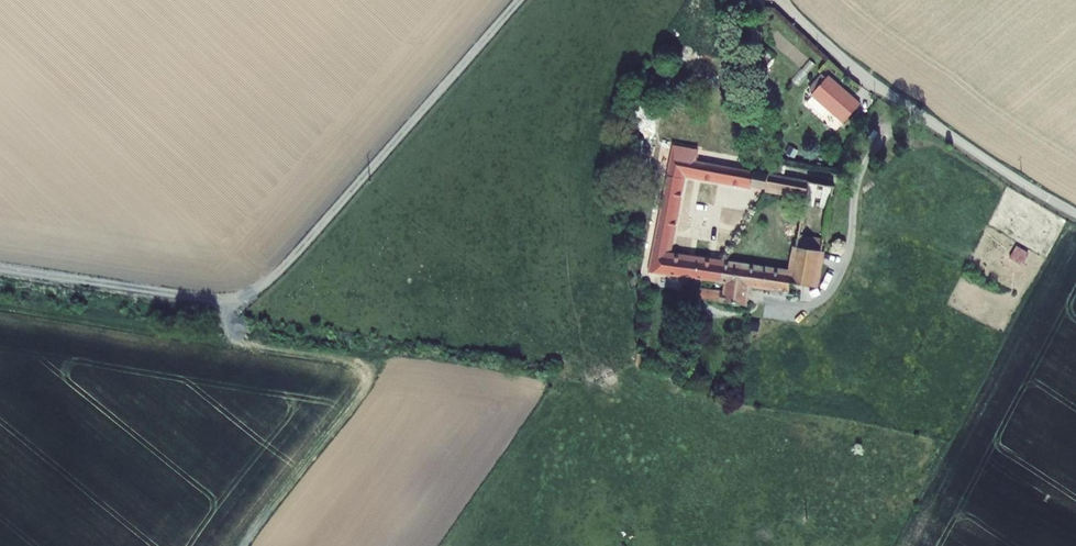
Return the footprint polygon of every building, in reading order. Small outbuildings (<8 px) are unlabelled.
[(829,107),(845,121),(863,100),(843,84),(840,87),(828,77),(814,95),(829,107)] [(814,95),(808,102),(823,114),(829,107),(814,95)] [(644,136),(653,102),(635,97),(626,131),(644,136)] [(772,175),(697,161),(701,139),(678,135),(655,262),(658,263),(657,269),(724,281),(726,262),(675,252),(689,177),(770,191),(772,175)] [(772,175),(770,191),(809,198),(813,199),(815,183),(772,175)] [(802,241),(796,274),(726,262),(724,281),(728,282),(726,293),(695,288),(694,295),(747,304),(750,286),(796,293),(797,285),(822,289),(829,246),(802,241)] [(1008,260),(1022,266),(1028,252),(1014,246),(1008,260)]
